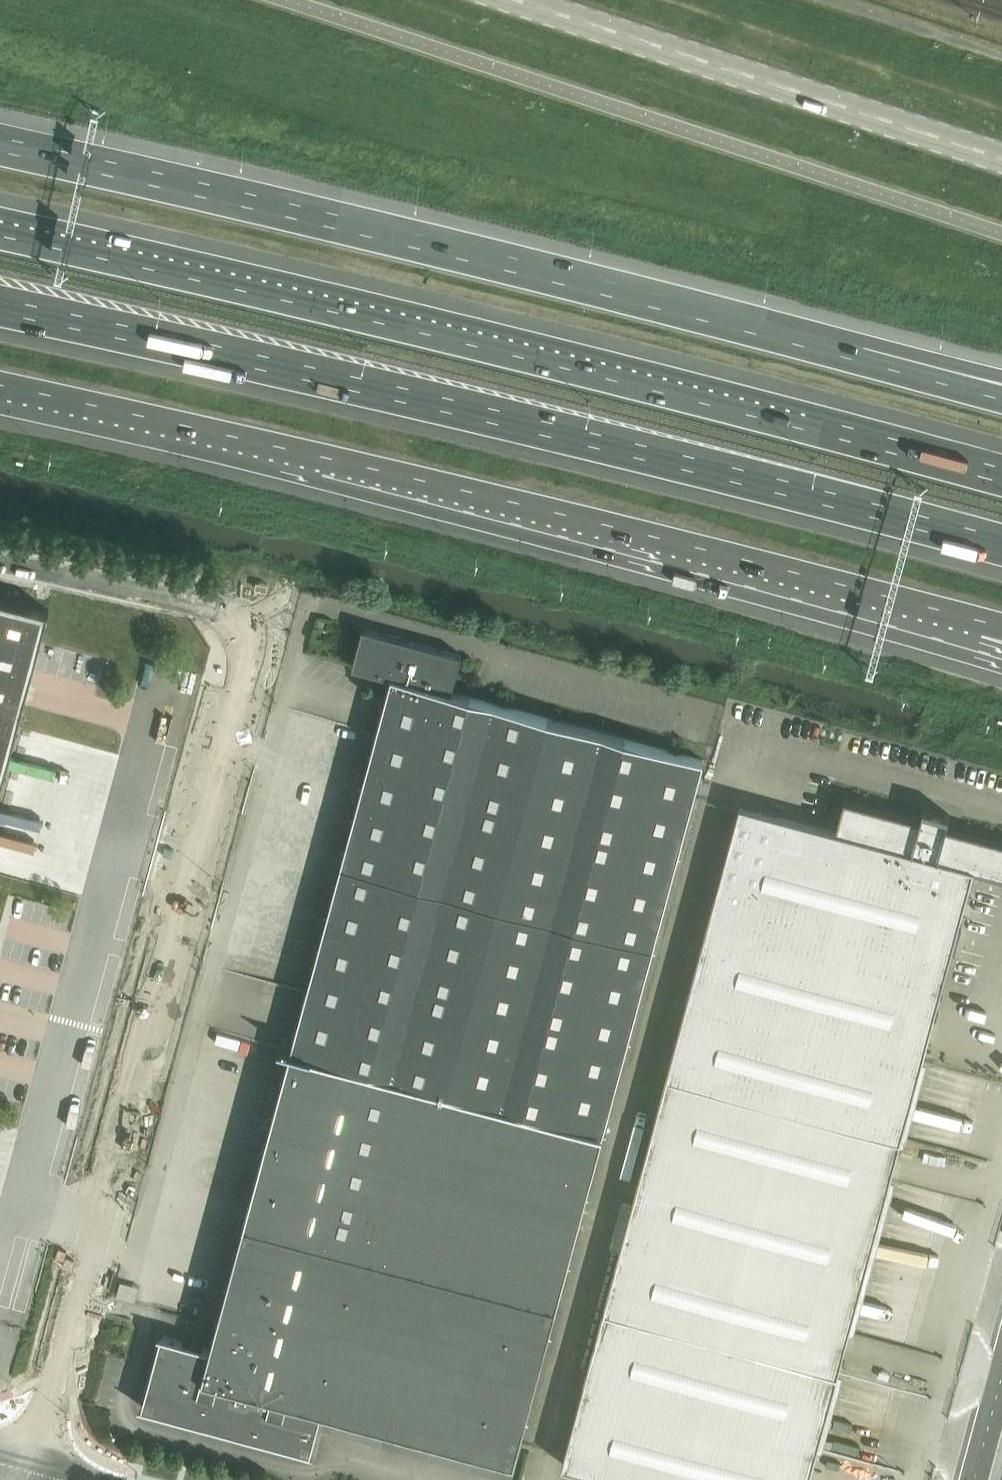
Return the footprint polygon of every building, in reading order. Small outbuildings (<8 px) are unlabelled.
[(49,611),(0,598),(0,794),(49,611)] [(396,637),(363,628),(353,667),(386,676),(396,637)] [(429,646),(396,637),(386,676),(392,678),(418,685),(429,646)] [(451,694),(452,692),(462,655),(429,646),(418,685),(451,694)] [(418,685),(392,678),(211,1348),(199,1345),(199,1343),(198,1342),(197,1345),(168,1337),(149,1405),(211,1422),(213,1417),(231,1422),(228,1433),(229,1433),(231,1427),(312,1450),(322,1409),(514,1463),(704,760),(452,692),(451,694),(418,685)] [(845,801),(837,830),(837,831),(895,847),(904,816),(845,801)] [(741,804),(563,1464),(621,1479),(808,1479),(817,1449),(837,1373),(848,1332),(889,1178),(900,1138),(921,1061),(971,877),(972,878),(982,873),(982,870),(954,863),(895,847),(837,831),(837,830),(741,804)] [(962,832),(937,826),(940,817),(931,814),(928,823),(904,816),(895,847),(954,863),(962,832)] [(1001,876),(1001,843),(962,832),(954,863),(982,870),(1001,876)] [(900,1138),(906,1139),(927,1062),(921,1061),(900,1138)] [(848,1332),(854,1334),(895,1180),(889,1178),(848,1332)] [(817,1449),(822,1450),(843,1374),(837,1373),(817,1449)]
